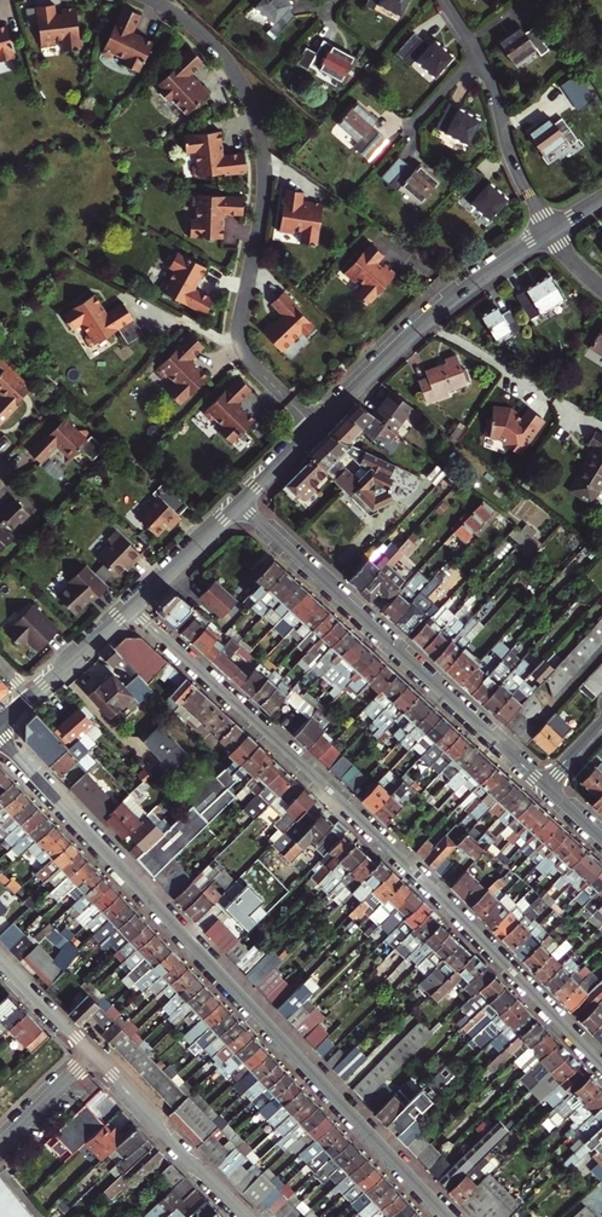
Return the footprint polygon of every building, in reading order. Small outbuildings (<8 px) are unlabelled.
[(251,7),(272,25),(266,31),(273,37),(293,15),(286,10),(290,5),(284,0),(257,0),(251,7)] [(364,6),(372,10),(375,5),(399,17),(408,0),(367,0),(364,6)] [(63,50),(73,50),(73,51),(78,51),(78,49),(80,49),(77,7),(62,9),(63,14),(56,14),(55,4),(37,6),(41,45),(55,44),(55,40),(62,39),(63,50)] [(142,14),(123,6),(102,51),(103,53),(111,57),(114,56),(115,54),(125,59),(123,64),(139,72),(153,42),(132,31),(133,29),(134,30),(142,14)] [(15,58),(6,26),(0,27),(0,62),(15,58)] [(515,26),(494,43),(511,64),(531,47),(537,54),(545,47),(528,26),(520,33),(515,26)] [(415,34),(396,55),(408,66),(413,61),(433,79),(451,59),(431,41),(427,46),(415,34)] [(355,57),(323,39),(310,64),(342,81),(355,57)] [(204,62),(190,47),(168,69),(171,72),(158,84),(162,88),(159,91),(169,102),(172,99),(187,115),(210,93),(200,82),(194,82),(188,76),(191,73),(204,62)] [(194,82),(200,82),(191,73),(188,76),(194,82)] [(376,120),(356,102),(337,123),(357,141),(352,147),(365,158),(383,138),(370,126),(376,120)] [(480,122),(448,103),(433,127),(466,146),(480,122)] [(578,137),(561,116),(553,122),(548,116),(526,133),(544,155),(565,137),(570,143),(578,137)] [(224,155),(223,142),(221,131),(184,135),(186,153),(196,152),(197,163),(194,164),(192,166),(193,174),(196,177),(226,173),(226,175),(247,173),(244,152),(224,155)] [(413,171),(398,158),(380,179),(395,192),(400,187),(420,205),(438,183),(418,166),(413,171)] [(467,171),(449,191),(486,224),(503,204),(467,171)] [(324,205),(310,202),(309,207),(302,206),(303,201),(305,193),(287,190),(280,232),(294,235),(295,230),(302,231),(300,242),(310,244),(310,246),(315,247),(315,245),(317,245),(324,205)] [(224,238),(224,218),(224,214),(244,215),(244,197),(195,195),(193,197),(193,206),(195,208),(198,208),(197,219),(191,219),(191,237),(224,238)] [(371,243),(344,273),(355,283),(358,279),(364,284),(356,293),(364,300),(363,301),(365,303),(366,302),(369,304),(376,295),(379,297),(384,291),(382,289),(397,273),(386,264),(382,267),(377,263),(385,255),(371,243)] [(195,288),(197,285),(201,277),(207,267),(178,251),(169,267),(174,270),(168,280),(166,279),(163,280),(159,287),(160,290),(205,315),(214,298),(195,288)] [(549,276),(515,297),(529,319),(563,298),(549,276)] [(264,332),(284,353),(304,334),(307,337),(316,328),(303,313),(297,307),(299,306),(286,292),(273,305),(284,317),(278,323),(273,323),(264,332)] [(107,314),(105,311),(100,304),(94,294),(62,314),(66,320),(65,321),(67,324),(68,323),(72,329),(81,324),(87,333),(85,335),(84,338),(94,345),(118,329),(133,319),(122,302),(109,311),(110,312),(107,314)] [(497,307),(481,317),(497,343),(512,334),(515,337),(523,332),(509,309),(501,314),(497,307)] [(143,334),(133,319),(118,329),(127,343),(143,334)] [(589,347),(601,355),(601,327),(589,347)] [(204,346),(190,332),(175,346),(176,347),(156,368),(156,371),(162,377),(165,377),(167,375),(175,383),(166,392),(179,404),(207,377),(190,360),(204,346)] [(430,376),(420,380),(428,402),(450,394),(448,388),(470,380),(465,366),(462,367),(458,355),(447,359),(450,366),(429,373),(430,376)] [(0,403),(0,424),(17,406),(15,404),(30,388),(0,359),(0,393),(3,396),(8,401),(3,406),(0,403)] [(251,389),(238,376),(203,410),(203,414),(209,420),(212,420),(214,418),(222,426),(218,430),(231,443),(255,420),(238,403),(251,389)] [(307,395),(309,393),(304,388),(299,392),(304,398),(307,395)] [(424,414),(415,407),(394,391),(375,414),(385,422),(389,426),(396,431),(407,417),(416,424),(424,414)] [(3,396),(0,399),(0,403),(3,406),(8,401),(3,396)] [(385,422),(375,414),(361,403),(349,415),(363,428),(373,437),(385,422)] [(495,403),(494,407),(511,409),(517,413),(519,410),(512,405),(495,403)] [(491,436),(501,437),(511,445),(511,448),(516,451),(519,451),(521,452),(545,420),(530,408),(523,418),(521,421),(514,416),(517,413),(511,409),(494,407),(493,418),(488,417),(486,435),(491,436)] [(363,428),(349,415),(330,434),(349,443),(363,428)] [(46,433),(28,452),(40,463),(53,450),(47,445),(52,440),(57,445),(71,458),(80,448),(92,460),(104,448),(90,435),(86,439),(64,418),(48,435),(46,433)] [(501,437),(491,436),(490,439),(499,440),(521,457),(548,421),(545,420),(521,452),(519,451),(516,451),(511,448),(511,445),(501,437)] [(461,421),(450,435),(457,440),(467,425),(461,421)] [(385,422),(373,437),(377,441),(385,431),(389,426),(385,422)] [(401,435),(396,431),(389,426),(385,431),(397,440),(401,435)] [(577,477),(578,477),(571,490),(589,501),(597,488),(599,489),(601,484),(601,435),(597,432),(591,442),(597,445),(577,477)] [(298,490),(302,494),(307,499),(316,490),(314,487),(328,472),(352,496),(360,496),(374,509),(391,501),(391,476),(396,465),(368,452),(363,462),(373,467),(357,484),(344,471),(347,468),(337,458),(352,444),(349,443),(330,434),(302,462),(305,466),(286,485),(295,493),(298,490)] [(53,450),(57,445),(52,440),(47,445),(53,450)] [(175,513),(185,503),(161,483),(152,492),(156,496),(136,516),(155,534),(165,524),(169,528),(180,517),(175,513)] [(295,501),(302,494),(298,490),(295,493),(286,485),(283,488),(295,501)] [(6,521),(11,526),(17,520),(26,512),(13,498),(0,510),(0,527),(6,521)] [(464,544),(475,532),(496,510),(484,500),(453,533),(464,544)] [(499,512),(496,510),(475,532),(479,535),(499,512)] [(28,514),(26,512),(17,520),(19,522),(28,514)] [(306,523),(299,517),(293,523),(300,530),(306,523)] [(11,539),(0,527),(0,549),(11,539)] [(114,575),(122,567),(129,560),(132,562),(139,554),(115,530),(106,540),(109,542),(95,557),(114,575)] [(387,546),(383,543),(348,580),(358,590),(378,568),(385,561),(397,548),(391,542),(387,546)] [(385,561),(391,566),(403,553),(398,548),(397,548),(385,561)] [(242,604),(243,605),(249,610),(255,604),(261,597),(286,570),(266,552),(252,567),(260,574),(256,579),(261,584),(242,604)] [(124,569),(132,562),(129,560),(122,567),(124,569)] [(378,568),(397,586),(404,578),(391,566),(385,561),(378,568)] [(104,585),(81,563),(63,582),(66,584),(53,597),(71,614),(86,599),(88,601),(104,585)] [(429,582),(392,621),(410,638),(424,622),(419,617),(432,603),(425,597),(450,571),(444,566),(429,582)] [(387,597),(397,586),(378,568),(358,590),(365,596),(372,588),(377,587),(387,597)] [(255,624),(259,620),(296,579),(286,570),(261,597),(268,603),(262,610),(252,621),(255,624)] [(417,571),(381,610),(392,621),(429,582),(417,571)] [(283,616),(308,590),(296,579),(259,620),(262,624),(268,618),(276,609),(283,616)] [(201,598),(185,585),(176,593),(194,606),(201,598)] [(157,610),(177,628),(196,608),(194,606),(176,593),(172,589),(157,601),(157,610)] [(283,616),(295,626),(319,600),(311,593),(308,590),(283,616)] [(464,603),(472,594),(469,591),(460,599),(464,603)] [(261,597),(255,604),(262,610),(268,603),(261,597)] [(437,620),(431,615),(424,622),(410,638),(422,648),(453,615),(464,603),(460,599),(459,598),(448,610),(447,609),(437,620)] [(472,617),(477,621),(493,603),(489,599),(472,617)] [(290,632),(301,642),(330,610),(319,600),(295,626),(291,631),(290,632)] [(467,606),(464,603),(453,615),(456,618),(467,606)] [(18,647),(25,640),(37,651),(56,631),(30,605),(10,625),(12,627),(5,635),(18,647)] [(193,642),(209,625),(212,621),(196,608),(177,628),(193,642)] [(268,618),(275,625),(279,620),(283,616),(276,609),(268,618)] [(308,653),(314,646),(339,619),(330,610),(301,642),(283,661),(288,665),(292,660),(299,653),(304,658),(308,653)] [(456,618),(453,615),(422,648),(433,658),(456,633),(450,628),(458,619),(456,618)] [(295,626),(283,616),(279,620),(286,627),(291,631),(295,626)] [(443,668),(466,645),(470,641),(468,640),(464,635),(477,621),(472,617),(464,625),(456,633),(433,658),(443,668)] [(324,655),(349,628),(339,619),(314,646),(324,655)] [(464,625),(458,619),(450,628),(456,633),(464,625)] [(482,626),(477,621),(464,635),(468,640),(482,626)] [(591,631),(596,648),(601,642),(601,636),(597,623),(591,631)] [(209,625),(193,642),(212,660),(228,643),(209,625)] [(233,638),(235,640),(238,643),(243,638),(244,636),(233,626),(227,633),(233,638)] [(273,641),(277,645),(290,632),(291,631),(286,627),(273,641)] [(329,672),(335,665),(360,638),(349,628),(324,655),(318,662),(313,667),(312,668),(324,678),(329,672)] [(507,652),(509,650),(516,643),(523,636),(518,631),(502,648),(507,652)] [(591,631),(584,638),(590,655),(596,648),(591,631)] [(129,665),(139,675),(147,684),(168,661),(144,638),(125,639),(115,649),(129,665)] [(228,643),(212,660),(233,679),(242,668),(231,658),(242,646),(238,643),(235,640),(233,638),(228,643)] [(243,638),(238,643),(242,646),(249,651),(250,652),(253,648),(243,638)] [(343,672),(368,646),(360,638),(335,665),(329,672),(337,678),(343,672)] [(582,640),(578,645),(583,662),(590,655),(584,638),(582,640)] [(521,648),(516,643),(509,650),(514,655),(521,648)] [(109,644),(101,653),(114,667),(116,665),(118,667),(125,668),(129,665),(115,649),(109,644)] [(469,649),(466,645),(443,668),(458,682),(480,659),(474,653),(469,649)] [(573,649),(571,652),(576,669),(583,662),(578,645),(573,649)] [(318,662),(324,655),(314,646),(308,653),(314,659),(309,664),(313,667),(318,662)] [(343,672),(352,681),(377,654),(368,646),(343,672)] [(458,682),(469,692),(507,652),(502,648),(492,659),(485,653),(483,655),(480,659),(458,682)] [(480,659),(483,655),(477,649),(474,653),(480,659)] [(507,652),(469,692),(481,703),(520,661),(514,655),(509,650),(507,652)] [(530,650),(525,657),(530,662),(536,655),(530,650)] [(571,652),(565,659),(570,676),(576,669),(571,652)] [(292,660),(297,665),(304,658),(299,653),(292,660)] [(377,654),(352,681),(350,683),(360,692),(370,681),(381,691),(398,674),(377,654)] [(261,663),(263,664),(272,673),(279,665),(268,655),(261,663)] [(520,661),(481,703),(492,713),(519,684),(512,677),(516,673),(519,675),(531,662),(530,662),(525,657),(520,661)] [(541,684),(546,679),(553,672),(555,669),(543,658),(530,673),(541,684)] [(565,659),(559,665),(564,682),(570,676),(565,659)] [(195,685),(168,661),(147,684),(154,691),(166,678),(185,696),(195,685)] [(263,664),(259,669),(268,678),(272,673),(263,664)] [(555,669),(553,672),(558,689),(564,682),(559,665),(555,669)] [(599,665),(593,673),(601,681),(601,668),(599,665)] [(252,677),(259,669),(257,668),(251,674),(244,666),(242,668),(252,677)] [(251,696),(268,678),(259,669),(252,677),(242,668),(233,679),(244,689),(251,696)] [(352,681),(343,672),(337,678),(342,684),(346,687),(350,683),(352,681)] [(558,689),(553,672),(546,679),(551,696),(558,689)] [(251,696),(261,705),(282,681),(272,673),(268,678),(251,696)] [(519,684),(520,683),(523,679),(519,675),(516,673),(512,677),(519,684)] [(593,673),(586,680),(600,693),(601,691),(601,681),(593,673)] [(377,717),(408,684),(400,676),(398,674),(381,691),(366,707),(377,717)] [(113,675),(90,695),(103,709),(110,716),(132,696),(139,704),(154,691),(147,684),(139,675),(125,689),(113,675)] [(503,723),(515,711),(526,700),(529,697),(533,693),(535,691),(538,687),(536,685),(533,689),(523,679),(520,683),(519,684),(492,713),(503,723)] [(600,693),(586,680),(579,687),(594,701),(600,693)] [(282,681),(261,705),(271,713),(286,697),(297,707),(305,699),(282,681)] [(346,687),(342,684),(332,695),(336,699),(346,687)] [(388,728),(397,718),(420,694),(408,684),(377,717),(388,728)] [(185,696),(172,710),(182,722),(206,696),(195,685),(185,696)] [(541,707),(533,693),(529,697),(526,700),(534,714),(541,707)] [(309,694),(305,699),(312,705),(317,700),(309,694)] [(395,733),(398,735),(402,739),(433,706),(420,694),(397,718),(403,724),(395,733)] [(206,696),(182,722),(191,731),(216,705),(206,696)] [(308,747),(321,734),(333,721),(323,713),(312,705),(305,699),(297,707),(302,712),(287,729),(308,747)] [(317,700),(312,705),(323,713),(327,708),(317,700)] [(527,722),(534,714),(526,700),(515,711),(521,717),(527,722)] [(92,714),(84,705),(79,709),(78,708),(73,713),(69,709),(61,716),(65,721),(55,731),(70,745),(80,735),(88,727),(90,729),(94,725),(88,719),(92,714)] [(226,714),(216,705),(191,731),(200,741),(226,714)] [(405,743),(412,748),(443,715),(433,706),(402,739),(398,744),(401,747),(405,743)] [(509,729),(521,717),(515,711),(503,723),(505,725),(509,729)] [(556,712),(537,732),(532,736),(550,753),(573,729),(556,712)] [(25,739),(49,765),(70,745),(55,731),(36,714),(25,723),(25,739)] [(226,714),(200,741),(209,750),(212,747),(220,738),(235,723),(226,714)] [(443,715),(412,748),(407,753),(411,756),(415,752),(421,757),(452,724),(443,715)] [(515,735),(527,722),(521,717),(509,729),(515,735)] [(519,738),(531,726),(527,722),(515,735),(519,738)] [(220,738),(230,747),(232,750),(247,734),(235,723),(220,738)] [(431,765),(462,733),(452,724),(421,757),(416,762),(419,764),(423,759),(430,767),(431,765)] [(188,754),(161,726),(149,737),(143,742),(170,771),(188,754)] [(525,744),(532,736),(537,732),(531,726),(519,738),(525,744)] [(446,767),(471,741),(469,740),(462,733),(431,765),(434,768),(440,761),(446,767)] [(232,750),(225,757),(220,762),(231,772),(259,744),(247,734),(232,750)] [(318,757),(331,744),(321,734),(308,747),(318,757)] [(76,761),(86,772),(101,757),(80,735),(70,745),(49,765),(60,776),(76,761)] [(398,744),(402,739),(398,735),(393,740),(398,744)] [(441,782),(445,778),(452,770),(457,774),(480,749),(471,741),(446,767),(440,774),(436,778),(441,782)] [(272,756),(259,744),(231,772),(236,777),(245,767),(253,775),(256,773),(272,756)] [(329,768),(342,755),(331,744),(318,757),(329,768)] [(209,750),(214,757),(215,756),(220,762),(225,757),(219,751),(216,749),(215,750),(212,747),(209,750)] [(219,751),(225,757),(232,750),(230,747),(226,751),(222,748),(219,751)] [(480,749),(457,774),(449,782),(445,786),(448,789),(452,785),(458,790),(464,784),(488,757),(480,749)] [(353,765),(342,755),(329,768),(340,779),(353,765)] [(166,862),(236,792),(233,789),(235,786),(231,782),(236,777),(231,772),(220,762),(215,756),(214,757),(176,790),(192,807),(167,830),(161,835),(136,858),(153,876),(166,862)] [(250,790),(255,794),(282,766),(272,756),(256,773),(261,778),(253,786),(250,783),(246,787),(244,784),(236,792),(239,794),(243,790),(246,793),(250,790)] [(464,784),(472,791),(497,765),(488,757),(464,784)] [(440,774),(446,767),(440,761),(434,768),(440,774)] [(599,798),(601,795),(601,762),(583,782),(599,798)] [(353,792),(367,777),(353,765),(340,779),(353,792)] [(396,765),(391,770),(400,779),(405,774),(396,765)] [(429,774),(434,768),(431,765),(430,767),(426,771),(429,774)] [(472,791),(461,804),(470,813),(506,774),(497,765),(472,791)] [(12,779),(0,766),(0,791),(12,779)] [(282,766),(255,794),(246,803),(257,814),(269,802),(294,777),(282,766)] [(139,776),(146,784),(152,778),(145,770),(139,776)] [(362,800),(374,812),(404,782),(400,779),(391,770),(362,800)] [(449,782),(457,774),(452,770),(445,778),(449,782)] [(102,821),(117,807),(85,773),(70,787),(102,821)] [(492,809),(516,783),(506,774),(470,813),(469,813),(479,822),(482,819),(492,809)] [(316,797),(294,777),(269,802),(290,823),(316,797)] [(22,790),(12,779),(0,791),(0,810),(22,790)] [(386,823),(402,806),(397,801),(410,787),(404,782),(374,812),(386,823)] [(423,792),(415,783),(410,788),(420,796),(423,792)] [(516,783),(492,809),(494,811),(496,809),(503,815),(525,791),(516,783)] [(30,798),(22,790),(0,810),(0,826),(30,798)] [(423,792),(420,796),(430,803),(434,798),(425,790),(423,792)] [(503,831),(534,799),(525,791),(503,815),(500,818),(505,823),(500,828),(503,831)] [(130,795),(117,807),(102,821),(108,828),(110,826),(121,839),(127,833),(145,817),(147,815),(130,795)] [(599,798),(593,804),(601,813),(601,795),(599,798)] [(38,807),(30,798),(0,826),(0,841),(1,842),(3,839),(38,807)] [(512,840),(543,807),(534,799),(503,831),(503,832),(509,837),(512,840)] [(11,849),(47,815),(38,807),(3,839),(7,844),(11,849)] [(153,815),(154,815),(160,809),(158,807),(151,813),(153,815)] [(526,843),(551,815),(545,809),(543,807),(512,840),(512,841),(515,844),(520,838),(525,843),(526,843)] [(322,812),(282,853),(290,860),(311,838),(315,842),(315,847),(323,854),(327,850),(343,833),(349,829),(338,819),(334,823),(322,812)] [(147,815),(145,817),(161,835),(167,830),(154,815),(153,815),(151,813),(147,815)] [(29,848),(55,824),(51,820),(47,815),(11,849),(19,857),(29,848)] [(530,856),(560,824),(551,815),(526,843),(532,848),(527,853),(530,856)] [(138,845),(130,851),(136,858),(161,835),(145,817),(127,833),(138,845)] [(483,837),(491,828),(482,819),(479,822),(468,834),(477,843),(483,837)] [(55,857),(71,841),(55,824),(29,848),(46,865),(55,857)] [(457,824),(440,841),(422,859),(434,870),(444,859),(450,853),(468,834),(458,825),(457,824)] [(543,860),(544,859),(569,832),(560,824),(530,856),(529,858),(533,861),(538,855),(543,860)] [(503,831),(500,828),(499,827),(486,841),(491,845),(503,832),(503,831)] [(547,862),(553,868),(579,841),(569,832),(544,859),(547,862)] [(343,833),(327,850),(331,853),(322,862),(310,874),(316,880),(353,843),(343,833)] [(459,851),(473,864),(486,850),(477,843),(468,834),(450,853),(453,857),(459,851)] [(416,852),(422,859),(440,841),(436,837),(434,836),(428,839),(416,852)] [(483,837),(477,843),(486,850),(491,845),(486,841),(483,837)] [(521,848),(525,843),(520,838),(515,844),(520,848),(521,848)] [(52,875),(79,850),(71,841),(55,857),(46,865),(44,867),(38,872),(46,881),(52,875)] [(557,872),(562,877),(588,850),(579,841),(553,868),(548,874),(552,878),(557,872)] [(315,881),(326,891),(364,853),(353,843),(316,880),(315,881)] [(521,848),(527,853),(532,848),(526,843),(525,843),(521,848)] [(491,845),(486,850),(495,859),(500,853),(491,845)] [(87,859),(79,850),(52,875),(46,881),(55,890),(87,859)] [(331,853),(327,850),(323,854),(319,859),(322,862),(331,853)] [(564,893),(565,892),(597,857),(588,850),(562,877),(561,879),(566,883),(560,889),(564,893)] [(364,853),(326,891),(321,896),(326,901),(355,872),(357,874),(344,887),(347,891),(354,884),(375,863),(364,853)] [(533,861),(537,866),(543,860),(538,855),(533,861)] [(215,857),(188,884),(174,898),(183,907),(212,877),(221,867),(222,866),(215,857)] [(583,890),(601,870),(601,862),(597,857),(565,892),(568,895),(570,897),(576,890),(580,894),(583,890)] [(380,858),(375,863),(354,884),(365,896),(391,869),(380,858)] [(63,898),(96,867),(87,859),(55,890),(54,890),(63,899),(63,898)] [(434,870),(440,876),(451,865),(444,859),(434,870)] [(543,860),(537,866),(541,869),(547,875),(548,874),(542,868),(547,862),(544,859),(543,860)] [(519,869),(509,860),(503,867),(507,870),(513,875),(518,870),(519,869)] [(153,876),(164,887),(177,873),(175,871),(169,864),(166,862),(153,876)] [(171,862),(169,864),(175,871),(178,868),(171,862)] [(63,898),(72,907),(104,876),(96,867),(63,898)] [(212,877),(224,889),(234,880),(221,867),(212,877)] [(402,880),(391,869),(365,896),(359,903),(369,913),(402,880)] [(507,881),(513,875),(507,870),(501,875),(507,881)] [(513,875),(517,879),(522,883),(527,878),(518,870),(513,875)] [(587,903),(601,887),(601,870),(583,890),(580,894),(578,896),(587,903)] [(485,890),(466,871),(451,887),(469,905),(485,890)] [(557,872),(552,878),(557,883),(561,879),(562,877),(557,872)] [(177,873),(164,887),(174,898),(188,884),(177,873)] [(1,874),(0,875),(0,883),(14,895),(20,889),(1,874)] [(489,898),(507,881),(501,875),(485,890),(469,905),(480,916),(494,902),(489,898)] [(80,915),(112,884),(104,876),(72,907),(80,916),(80,915)] [(527,878),(522,883),(529,890),(531,892),(536,887),(527,878)] [(566,883),(561,879),(557,883),(553,888),(561,896),(562,895),(564,893),(560,889),(566,883)] [(403,896),(411,888),(402,880),(369,913),(368,914),(374,919),(362,931),(366,935),(378,923),(396,905),(397,906),(404,899),(403,896)] [(209,883),(184,909),(194,920),(220,894),(209,883)] [(80,915),(89,924),(121,894),(117,890),(112,884),(80,915)] [(541,901),(546,895),(536,887),(531,892),(541,901)] [(587,903),(592,907),(596,911),(598,909),(601,906),(601,905),(601,887),(587,903)] [(422,899),(411,888),(403,896),(404,899),(397,906),(396,905),(378,923),(388,933),(392,929),(397,924),(422,899)] [(29,897),(20,889),(14,895),(23,903),(29,897)] [(576,890),(570,897),(574,901),(580,894),(576,890)] [(504,892),(494,902),(480,916),(490,927),(515,903),(504,892)] [(106,925),(107,924),(130,903),(121,894),(89,924),(87,926),(90,929),(92,930),(102,920),(106,925)] [(515,903),(490,927),(501,939),(524,916),(525,916),(519,910),(529,901),(523,895),(515,903)] [(546,895),(541,901),(550,909),(554,904),(546,895)] [(23,903),(30,909),(33,911),(39,905),(29,897),(23,903)] [(422,899),(397,924),(402,928),(396,934),(388,941),(393,947),(427,913),(432,908),(422,899)] [(541,901),(536,905),(543,912),(538,916),(541,920),(551,911),(550,909),(541,901)] [(130,903),(107,924),(109,927),(114,932),(137,911),(130,903)] [(563,912),(554,904),(550,909),(551,911),(555,914),(559,917),(563,912)] [(593,915),(601,924),(601,912),(598,909),(596,911),(593,915)] [(541,920),(538,916),(531,910),(525,916),(524,916),(534,927),(536,925),(539,922),(541,920)] [(122,946),(148,922),(137,911),(114,932),(104,942),(101,945),(105,951),(116,940),(122,946)] [(572,920),(563,912),(559,917),(563,921),(567,925),(571,921),(572,920)] [(410,952),(439,924),(427,913),(393,947),(383,957),(389,963),(399,954),(406,948),(410,952)] [(48,914),(42,919),(48,924),(51,927),(57,922),(48,914)] [(559,917),(555,914),(552,917),(556,921),(552,924),(555,928),(557,926),(563,921),(559,917)] [(511,949),(534,927),(524,916),(501,939),(511,949)] [(237,940),(223,926),(216,919),(204,930),(225,953),(237,940)] [(580,929),(571,921),(567,925),(574,931),(576,933),(580,929)] [(15,922),(10,926),(22,939),(27,934),(15,922)] [(51,927),(55,930),(60,935),(66,929),(57,922),(51,927)] [(156,931),(148,922),(122,946),(118,950),(124,956),(126,959),(156,931)] [(539,922),(536,925),(546,937),(550,934),(539,922)] [(106,925),(100,931),(102,933),(109,927),(107,924),(106,925)] [(392,929),(396,934),(402,928),(397,924),(392,929)] [(411,960),(416,966),(450,933),(439,924),(410,952),(406,957),(410,961),(411,960)] [(522,960),(546,937),(536,925),(534,927),(511,949),(522,960)] [(9,951),(22,939),(10,926),(0,937),(0,941),(9,951)] [(550,934),(546,937),(522,960),(532,971),(560,944),(554,939),(562,931),(557,926),(555,928),(550,934)] [(580,929),(576,933),(585,942),(589,937),(584,932),(580,928),(580,929)] [(66,929),(60,935),(70,943),(75,937),(66,929)] [(65,971),(79,951),(70,943),(60,935),(55,930),(40,944),(25,958),(51,985),(65,971)] [(132,970),(164,940),(156,931),(126,959),(124,961),(132,970)] [(20,962),(25,958),(40,944),(28,932),(27,934),(22,939),(9,951),(20,962)] [(436,967),(460,943),(450,933),(416,966),(415,967),(421,973),(415,979),(419,983),(427,976),(436,967)] [(85,944),(75,937),(70,943),(79,951),(85,944)] [(129,973),(137,982),(172,949),(164,940),(132,970),(129,973)] [(225,953),(235,963),(236,962),(247,951),(237,940),(225,953)] [(570,945),(569,944),(565,940),(560,944),(532,971),(542,982),(560,965),(555,959),(570,945)] [(472,954),(460,943),(436,967),(442,973),(447,978),(472,954)] [(406,957),(410,952),(406,948),(399,954),(404,959),(406,957)] [(141,995),(153,984),(181,957),(172,949),(137,982),(133,986),(141,995)] [(236,962),(246,973),(258,961),(247,950),(247,951),(236,962)] [(444,981),(430,995),(435,1000),(463,974),(468,979),(484,964),(473,952),(472,954),(447,978),(444,981)] [(118,962),(120,965),(124,961),(126,959),(124,956),(118,962)] [(258,961),(246,973),(245,974),(254,984),(266,972),(272,966),(263,956),(258,961)] [(153,984),(161,992),(189,966),(187,964),(181,957),(153,984)] [(542,982),(552,992),(578,967),(568,957),(560,965),(542,982)] [(465,983),(475,993),(494,975),(484,964),(468,979),(465,983)] [(552,992),(561,1001),(579,983),(583,980),(577,974),(581,970),(582,966),(581,964),(578,967),(552,992)] [(169,1001),(171,999),(197,975),(189,966),(161,992),(169,1001)] [(577,974),(583,980),(584,979),(588,975),(590,974),(582,966),(581,970),(577,974)] [(427,976),(433,982),(439,976),(442,973),(436,967),(427,976)] [(254,984),(266,996),(278,984),(266,972),(254,984)] [(289,995),(277,1007),(286,1017),(306,997),(319,983),(309,974),(289,995)] [(171,999),(179,1008),(205,984),(197,975),(171,999)] [(494,975),(475,993),(473,995),(470,999),(462,1006),(468,1013),(458,1022),(462,1027),(463,1026),(505,986),(494,975)] [(425,989),(430,995),(444,981),(439,976),(433,982),(425,989)] [(95,988),(87,979),(80,986),(89,995),(95,988)] [(593,988),(589,984),(588,983),(584,979),(583,980),(579,983),(588,993),(593,988)] [(580,1021),(601,999),(601,980),(597,985),(593,988),(588,993),(569,1010),(580,1021)] [(465,983),(463,985),(473,995),(475,993),(465,983)] [(566,1007),(569,1010),(588,993),(579,983),(561,1001),(566,1007)] [(188,1017),(213,992),(205,984),(179,1008),(169,1017),(178,1026),(188,1017)] [(266,996),(277,1007),(289,995),(278,984),(266,996)] [(515,997),(505,986),(463,1026),(468,1032),(473,1037),(494,1017),(515,997)] [(188,1017),(195,1025),(221,1001),(213,992),(188,1017)] [(70,1013),(80,1025),(87,1018),(90,1022),(93,1019),(105,1031),(101,1034),(114,1048),(128,1035),(89,995),(70,1013)] [(17,1005),(8,997),(0,1004),(0,1022),(17,1005)] [(286,1017),(295,1027),(315,1007),(306,997),(286,1017)] [(515,997),(494,1017),(473,1037),(473,1038),(472,1038),(482,1050),(492,1040),(502,1031),(526,1008),(515,997)] [(601,1021),(601,999),(580,1021),(590,1032),(601,1021)] [(195,1042),(229,1009),(221,1001),(195,1025),(183,1037),(191,1045),(195,1042)] [(8,1031),(25,1014),(17,1005),(0,1022),(0,1039),(8,1031)] [(315,1007),(295,1027),(305,1037),(319,1023),(322,1019),(325,1017),(315,1007)] [(503,1051),(536,1019),(526,1008),(502,1031),(505,1034),(495,1043),(503,1051)] [(200,1048),(203,1051),(237,1018),(229,1009),(195,1042),(198,1045),(205,1039),(207,1041),(200,1048)] [(25,1014),(8,1031),(30,1054),(48,1038),(25,1014)] [(217,1053),(245,1026),(237,1018),(203,1051),(210,1059),(217,1053)] [(525,1040),(531,1046),(547,1031),(536,1019),(503,1051),(489,1065),(492,1068),(498,1066),(525,1040)] [(601,1044),(601,1021),(590,1032),(601,1044)] [(420,1022),(409,1032),(427,1040),(433,1034),(430,1032),(420,1022)] [(329,1033),(319,1023),(305,1037),(314,1048),(329,1033)] [(433,1034),(442,1025),(439,1023),(430,1032),(433,1034)] [(253,1035),(245,1026),(217,1053),(225,1062),(226,1061),(253,1035)] [(492,1040),(495,1043),(505,1034),(502,1031),(492,1040)] [(539,1051),(544,1057),(559,1043),(547,1031),(531,1046),(516,1060),(520,1064),(523,1067),(539,1051)] [(409,1032),(402,1039),(421,1046),(427,1040),(409,1032)] [(175,1110),(188,1097),(188,1096),(184,1093),(182,1090),(179,1088),(176,1084),(172,1080),(170,1078),(164,1072),(163,1071),(158,1066),(128,1035),(114,1048),(175,1110)] [(230,1065),(234,1069),(235,1068),(243,1062),(261,1044),(253,1035),(226,1061),(230,1065)] [(317,1051),(323,1057),(339,1042),(332,1035),(317,1051)] [(402,1039),(395,1046),(414,1052),(421,1046),(402,1039)] [(568,1053),(559,1043),(544,1057),(528,1072),(517,1083),(523,1088),(526,1085),(530,1090),(545,1076),(568,1053)] [(251,1070),(269,1053),(267,1050),(261,1044),(243,1062),(235,1068),(239,1072),(232,1078),(237,1083),(238,1082),(251,1070)] [(395,1046),(389,1052),(407,1059),(414,1052),(395,1046)] [(333,1067),(345,1055),(339,1048),(327,1061),(333,1067)] [(528,1072),(544,1057),(539,1051),(523,1067),(528,1072)] [(389,1052),(382,1059),(400,1066),(407,1059),(389,1052)] [(251,1070),(259,1079),(277,1061),(269,1053),(251,1070)] [(579,1064),(568,1053),(545,1076),(549,1081),(535,1095),(504,1123),(500,1119),(452,1167),(438,1180),(448,1191),(484,1155),(579,1064)] [(336,1070),(343,1078),(355,1065),(348,1058),(336,1070)] [(382,1059),(376,1065),(393,1072),(400,1066),(382,1059)] [(221,1073),(230,1065),(226,1061),(225,1062),(217,1069),(221,1073)] [(267,1087),(286,1070),(277,1061),(259,1079),(267,1087)] [(395,1134),(408,1122),(456,1075),(446,1064),(409,1099),(385,1123),(395,1134)] [(376,1065),(370,1071),(387,1078),(393,1072),(376,1065)] [(163,1071),(164,1072),(170,1078),(172,1080),(177,1075),(168,1066),(163,1071)] [(259,1079),(251,1070),(238,1082),(237,1083),(233,1086),(241,1095),(254,1083),(259,1079)] [(286,1070),(267,1087),(275,1096),(293,1078),(286,1070)] [(370,1071),(363,1078),(381,1084),(386,1079),(387,1078),(370,1071)] [(589,1074),(547,1116),(557,1127),(565,1120),(600,1086),(589,1074)] [(177,1075),(172,1080),(176,1084),(179,1088),(185,1083),(177,1075)] [(549,1081),(545,1076),(530,1090),(535,1095),(549,1081)] [(293,1078),(275,1096),(278,1099),(274,1102),(276,1105),(272,1109),(275,1112),(301,1087),(293,1078)] [(363,1078),(357,1083),(375,1090),(381,1084),(363,1078)] [(259,1079),(254,1083),(257,1086),(248,1095),(250,1097),(246,1101),(249,1104),(252,1101),(267,1087),(259,1079)] [(193,1092),(185,1083),(179,1088),(182,1090),(184,1093),(188,1096),(193,1092)] [(352,1088),(364,1100),(375,1090),(357,1083),(352,1088)] [(375,1112),(392,1096),(386,1090),(381,1084),(375,1090),(364,1100),(375,1112)] [(601,1105),(601,1088),(600,1086),(565,1120),(575,1130),(580,1126),(587,1119),(601,1105)] [(275,1096),(267,1087),(252,1101),(260,1110),(275,1096)] [(275,1112),(283,1120),(310,1095),(301,1087),(275,1112)] [(375,1112),(385,1123),(409,1099),(399,1089),(392,1096),(375,1112)] [(188,1096),(188,1097),(197,1105),(202,1101),(193,1092),(188,1096)] [(285,1126),(290,1131),(318,1104),(310,1095),(283,1120),(276,1127),(280,1131),(285,1126)] [(199,1146),(218,1128),(213,1122),(204,1113),(197,1105),(188,1097),(175,1110),(169,1116),(199,1146)] [(204,1113),(209,1109),(202,1101),(197,1105),(204,1113)] [(290,1147),(293,1145),(326,1113),(318,1104),(290,1131),(283,1138),(276,1144),(272,1148),(274,1150),(277,1147),(281,1151),(288,1145),(290,1147)] [(587,1119),(593,1125),(586,1132),(587,1132),(591,1136),(601,1125),(601,1105),(587,1119)] [(309,1146),(334,1122),(326,1113),(293,1145),(298,1150),(306,1143),(309,1146)] [(218,1117),(213,1122),(218,1128),(221,1131),(226,1126),(218,1117)] [(593,1125),(587,1119),(580,1126),(586,1132),(593,1125)] [(324,1148),(342,1130),(334,1122),(309,1146),(317,1155),(319,1152),(324,1148)] [(406,1145),(419,1133),(408,1122),(395,1134),(406,1145)] [(85,1142),(102,1160),(108,1154),(126,1137),(119,1130),(114,1135),(111,1131),(104,1124),(85,1142)] [(591,1136),(590,1136),(562,1164),(565,1167),(589,1144),(592,1147),(599,1141),(601,1144),(601,1125),(591,1136)] [(116,1126),(111,1131),(114,1135),(119,1130),(116,1126)] [(221,1131),(225,1134),(229,1139),(234,1134),(226,1126),(221,1131)] [(108,1154),(118,1165),(147,1138),(136,1127),(126,1137),(108,1154)] [(204,1154),(225,1134),(221,1131),(218,1128),(199,1146),(198,1147),(204,1154)] [(342,1130),(324,1148),(331,1156),(350,1138),(346,1135),(342,1130)] [(590,1136),(591,1136),(587,1132),(558,1160),(562,1164),(590,1136)] [(406,1145),(416,1156),(429,1143),(419,1133),(406,1145)] [(210,1160),(230,1140),(229,1139),(225,1134),(204,1154),(210,1160)] [(229,1139),(230,1140),(236,1146),(237,1147),(242,1142),(234,1134),(229,1139)] [(275,1142),(276,1144),(283,1138),(281,1136),(275,1142)] [(147,1138),(118,1165),(110,1173),(116,1180),(154,1145),(147,1138)] [(329,1175),(358,1147),(350,1138),(331,1156),(313,1173),(321,1182),(329,1175)] [(216,1166),(236,1146),(230,1140),(210,1160),(216,1166)] [(251,1151),(242,1142),(237,1147),(246,1156),(251,1151)] [(427,1168),(441,1155),(430,1143),(429,1143),(416,1156),(427,1168)] [(162,1154),(154,1145),(116,1180),(98,1198),(101,1201),(110,1193),(112,1195),(125,1183),(128,1186),(162,1154)] [(227,1177),(241,1164),(247,1157),(246,1156),(237,1147),(236,1146),(216,1166),(227,1177)] [(317,1155),(309,1146),(299,1155),(303,1160),(307,1156),(311,1161),(317,1155)] [(337,1184),(366,1156),(358,1147),(329,1175),(337,1184)] [(246,1156),(247,1157),(253,1163),(254,1165),(259,1160),(251,1151),(246,1156)] [(324,1158),(319,1152),(317,1155),(311,1161),(306,1164),(309,1168),(315,1162),(318,1164),(324,1158)] [(598,1152),(593,1157),(601,1167),(601,1157),(598,1152)] [(438,1180),(452,1167),(441,1155),(427,1168),(438,1180)] [(484,1155),(448,1191),(459,1202),(489,1172),(495,1167),(484,1155)] [(374,1164),(366,1156),(337,1184),(333,1188),(336,1191),(343,1185),(348,1190),(374,1164)] [(593,1157),(585,1164),(601,1181),(601,1180),(601,1167),(593,1157)] [(184,1177),(171,1163),(158,1175),(172,1189),(184,1177)] [(227,1177),(236,1187),(249,1173),(246,1170),(241,1164),(227,1177)] [(356,1199),(364,1191),(383,1173),(374,1164),(348,1190),(344,1193),(353,1202),(356,1199)] [(256,1167),(249,1173),(256,1180),(263,1173),(256,1167)] [(37,1188),(19,1168),(11,1175),(29,1195),(37,1188)] [(271,1182),(276,1177),(268,1169),(263,1173),(271,1182)] [(489,1172),(459,1202),(469,1213),(500,1183),(489,1172)] [(236,1187),(243,1194),(256,1180),(249,1173),(236,1187)] [(263,1198),(275,1186),(271,1182),(263,1173),(256,1180),(243,1194),(254,1206),(263,1198)] [(383,1173),(364,1191),(372,1200),(391,1182),(383,1173)] [(184,1177),(172,1189),(147,1212),(152,1216),(188,1216),(206,1200),(184,1177)] [(0,1178),(0,1216),(31,1216),(0,1178)] [(391,1182),(372,1200),(365,1207),(362,1210),(369,1216),(372,1216),(380,1209),(399,1191),(391,1182)] [(469,1213),(473,1216),(508,1216),(521,1205),(500,1183),(469,1213)] [(270,1206),(283,1194),(279,1190),(275,1186),(263,1198),(270,1206)] [(364,1191),(356,1199),(365,1207),(372,1200),(364,1191)] [(387,1216),(389,1216),(407,1200),(399,1191),(380,1209),(387,1216)] [(300,1202),(292,1193),(287,1198),(289,1200),(295,1206),(295,1207),(300,1202)] [(276,1212),(289,1200),(287,1198),(283,1194),(270,1206),(276,1212)] [(206,1200),(188,1216),(210,1216),(216,1211),(206,1200)] [(289,1200),(276,1212),(281,1216),(284,1216),(295,1206),(289,1200)] [(416,1209),(407,1200),(389,1216),(407,1216),(416,1209)] [(309,1210),(300,1202),(295,1207),(304,1215),(309,1210)] [(304,1215),(295,1207),(295,1206),(284,1216),(305,1216),(304,1215)] [(584,1206),(573,1216),(594,1216),(584,1206)] [(380,1209),(372,1216),(387,1216),(380,1209)] [(420,1213),(416,1209),(407,1216),(423,1216),(420,1213)]
